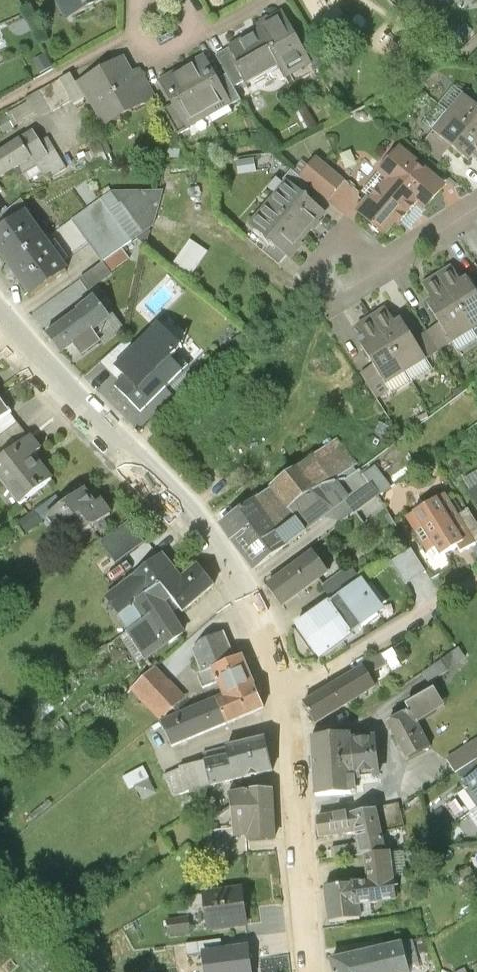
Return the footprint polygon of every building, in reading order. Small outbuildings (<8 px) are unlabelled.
[(68,21),(109,0),(57,0),(68,21)] [(297,44),(280,16),(257,29),(259,33),(279,68),(286,79),(310,66),(297,44)] [(279,68),(259,33),(227,51),(229,53),(245,82),(248,86),(279,68)] [(308,37),(297,44),(310,66),(320,59),(308,37)] [(245,82),(229,53),(215,60),(225,78),(232,89),(245,82)] [(52,69),(45,56),(33,62),(40,75),(52,69)] [(215,83),(201,58),(181,69),(208,117),(228,105),(215,83)] [(133,75),(124,59),(80,83),(77,84),(87,102),(101,128),(154,99),(139,71),(133,75)] [(208,117),(181,69),(161,81),(175,107),(188,128),(208,117)] [(76,74),(59,83),(71,105),(73,110),(87,102),(77,84),(80,83),(76,74)] [(225,78),(215,83),(228,105),(229,107),(239,101),(232,89),(225,78)] [(29,106),(6,119),(12,130),(36,117),(39,122),(71,105),(59,83),(26,101),(29,106)] [(440,110),(449,117),(464,98),(456,91),(440,110)] [(464,98),(449,117),(476,140),(476,109),(464,98)] [(175,107),(165,113),(178,136),(189,130),(188,128),(175,107)] [(425,127),(434,135),(449,117),(440,110),(425,127)] [(476,162),(476,140),(449,117),(434,135),(452,150),(471,166),(475,161),(476,162)] [(0,122),(0,129),(3,135),(12,130),(6,119),(0,122)] [(0,154),(0,181),(19,169),(31,162),(34,167),(49,158),(53,156),(40,134),(36,136),(34,134),(0,154)] [(452,150),(434,135),(424,146),(442,162),(452,150)] [(85,161),(87,170),(113,162),(107,143),(88,149),(90,155),(83,157),(85,161)] [(448,191),(399,152),(377,178),(384,183),(368,202),(356,217),(385,241),(396,228),(399,231),(415,211),(425,219),(448,191)] [(31,162),(19,169),(27,184),(29,183),(42,175),(46,182),(63,172),(53,156),(49,158),(34,167),(31,162)] [(246,157),(233,159),(235,171),(248,169),(246,157)] [(87,170),(85,161),(74,164),(76,173),(87,170)] [(316,161),(300,180),(310,188),(329,204),(345,184),(316,161)] [(165,169),(163,193),(182,197),(181,170),(165,169)] [(283,182),(286,184),(302,198),(310,188),(300,180),(291,173),(283,182)] [(362,197),(368,202),(384,183),(377,178),(362,197)] [(286,184),(267,207),(308,241),(327,218),(302,198),(286,184)] [(154,227),(163,193),(111,194),(101,200),(131,244),(136,241),(154,227)] [(163,193),(154,227),(173,235),(182,197),(163,193)] [(131,244),(101,200),(70,221),(87,245),(101,265),(103,264),(122,251),(131,244)] [(267,207),(248,229),(269,247),(285,260),(289,264),(308,241),(267,207)] [(25,214),(0,231),(0,262),(7,272),(46,245),(43,241),(25,214)] [(87,245),(70,221),(49,236),(54,244),(48,248),(60,264),(87,245)] [(154,227),(136,241),(144,247),(187,281),(207,253),(188,242),(173,235),(154,227)] [(48,248),(46,245),(7,272),(28,302),(67,275),(48,248)] [(269,247),(263,255),(279,268),(285,260),(269,247)] [(129,261),(122,251),(103,264),(110,274),(129,261)] [(110,274),(103,264),(101,265),(79,281),(88,293),(112,276),(110,274)] [(451,270),(437,278),(473,336),(476,333),(476,300),(467,283),(461,287),(451,270)] [(437,278),(423,287),(433,304),(428,308),(440,327),(453,348),(473,336),(437,278)] [(74,314),(75,315),(91,336),(108,324),(91,301),(74,314)] [(396,326),(386,310),(371,319),(407,376),(428,364),(415,343),(402,323),(396,326)] [(91,336),(75,315),(46,337),(61,357),(71,349),(80,360),(99,346),(91,336)] [(140,413),(182,367),(167,354),(174,347),(164,338),(171,331),(157,318),(114,366),(121,372),(109,385),(125,399),(140,413)] [(371,319),(356,329),(367,346),(361,350),(374,371),(386,390),(407,376),(371,319)] [(440,327),(427,335),(441,356),(453,348),(440,327)] [(427,335),(415,343),(428,364),(441,356),(427,335)] [(453,348),(459,357),(476,345),(476,341),(473,336),(453,348)] [(428,364),(407,376),(413,386),(434,373),(428,364)] [(374,371),(362,378),(377,402),(389,395),(386,390),(374,371)] [(407,376),(386,390),(389,395),(377,402),(381,407),(413,386),(407,376)] [(455,400),(465,393),(462,389),(452,396),(455,400)] [(0,404),(0,423),(9,417),(0,404)] [(9,417),(0,423),(0,439),(16,427),(9,417)] [(16,427),(0,439),(0,447),(7,456),(28,439),(18,425),(16,427)] [(30,438),(28,439),(7,456),(0,461),(0,480),(22,508),(53,483),(34,460),(43,453),(30,438)] [(336,438),(266,492),(285,517),(320,491),(333,488),(355,471),(359,468),(336,438)] [(361,479),(355,471),(333,488),(320,491),(285,517),(292,526),(290,527),(302,541),(327,523),(342,526),(390,490),(375,469),(361,479)] [(468,486),(474,495),(476,493),(476,480),(468,486)] [(266,492),(251,503),(266,523),(277,537),(290,527),(292,526),(285,517),(266,492)] [(96,508),(87,496),(46,526),(57,541),(61,538),(68,548),(113,515),(103,503),(96,508)] [(458,519),(444,497),(424,509),(425,511),(419,515),(418,513),(408,519),(428,552),(437,547),(443,558),(458,548),(460,552),(473,545),(458,519)] [(219,526),(234,546),(266,523),(251,503),(219,526)] [(458,519),(473,545),(476,543),(476,527),(468,513),(458,519)] [(266,523),(234,546),(255,575),(302,541),(290,527),(277,537),(266,523)] [(144,548),(129,527),(101,547),(116,568),(144,548)] [(330,573),(314,552),(268,588),(284,608),(330,573)] [(425,575),(411,553),(391,566),(406,588),(425,575)] [(182,580),(163,556),(132,580),(146,600),(161,590),(174,603),(183,613),(214,585),(200,566),(182,580)] [(331,606),(360,584),(350,570),(321,592),(329,603),(331,606)] [(146,600),(132,580),(104,600),(128,634),(143,624),(133,609),(146,600)] [(382,613),(360,584),(331,606),(329,603),(297,626),(320,657),(382,613)] [(166,608),(174,603),(161,590),(146,600),(133,609),(143,624),(128,634),(145,660),(183,634),(166,608)] [(190,655),(198,675),(234,660),(224,634),(199,643),(190,655)] [(458,650),(423,675),(431,686),(447,674),(446,672),(464,659),(458,650)] [(392,651),(382,658),(387,666),(391,672),(401,666),(392,651)] [(255,687),(243,657),(234,660),(198,675),(204,690),(215,686),(221,701),(255,687)] [(382,657),(363,668),(369,678),(387,666),(382,658),(382,657)] [(363,668),(338,684),(350,703),(375,686),(369,678),(363,668)] [(185,701),(154,670),(131,693),(162,724),(185,701)] [(350,703),(338,684),(305,705),(317,723),(350,703)] [(265,711),(255,687),(221,701),(217,702),(228,727),(265,711)] [(443,712),(433,694),(406,710),(408,713),(387,725),(408,760),(427,749),(415,728),(443,712)] [(228,727),(217,702),(163,725),(174,750),(228,727)] [(353,742),(352,735),(310,738),(314,801),(355,798),(353,783),(379,781),(376,741),(353,742)] [(214,752),(203,755),(205,763),(211,790),(273,775),(265,740),(227,749),(214,752)] [(457,779),(476,766),(476,742),(447,763),(456,776),(457,779)] [(211,790),(205,763),(180,768),(165,776),(175,798),(192,793),(197,805),(211,790)] [(136,789),(150,782),(144,770),(124,780),(130,792),(136,789)] [(462,785),(476,807),(476,774),(462,785)] [(156,795),(150,782),(136,789),(143,802),(156,795)] [(247,794),(228,799),(231,819),(233,841),(246,840),(247,845),(273,844),(271,793),(247,794)] [(275,800),(275,835),(286,834),(285,800),(275,800)] [(360,862),(388,858),(375,811),(319,819),(322,844),(354,840),(360,862)] [(360,862),(363,885),(323,891),(329,926),(360,921),(358,909),(398,903),(390,858),(388,858),(360,862)] [(242,891),(206,895),(211,933),(247,928),(242,891)] [(188,922),(168,925),(170,937),(190,934),(188,922)] [(431,953),(426,938),(416,941),(421,956),(431,953)] [(332,963),(335,971),(405,971),(399,947),(332,963)] [(203,955),(205,971),(252,971),(249,949),(203,955)]
